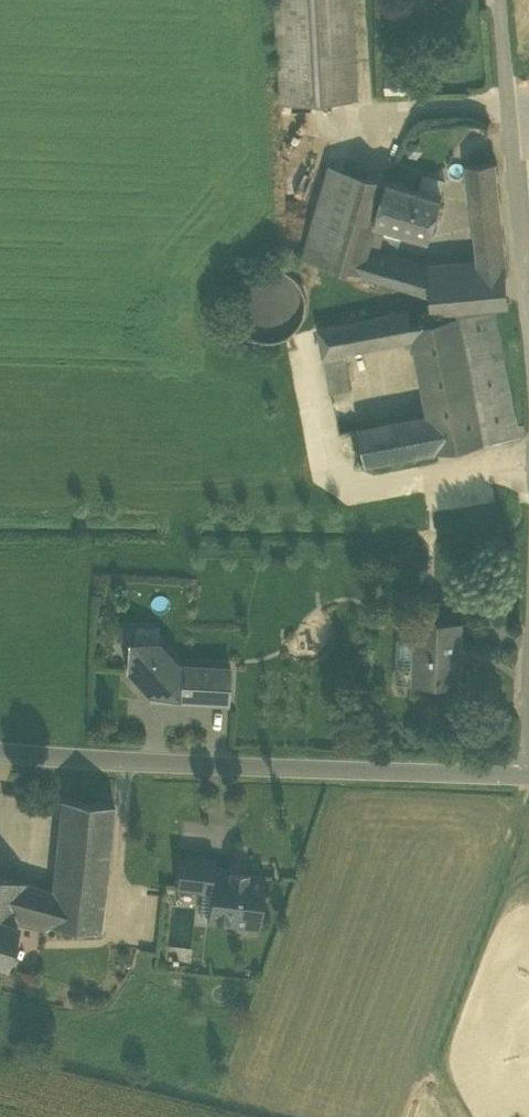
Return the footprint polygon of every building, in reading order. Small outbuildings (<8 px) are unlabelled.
[(284,101),(357,96),(351,0),(278,0),(284,101)] [(410,75),(384,77),(385,93),(411,92),(410,75)] [(468,163),(473,203),(498,201),(494,161),(468,163)] [(303,256),(322,262),(338,208),(351,212),(363,173),(330,164),(303,256)] [(443,197),(441,196),(419,190),(363,173),(351,212),(351,213),(377,221),(377,222),(430,238),(443,197)] [(424,175),(419,190),(441,196),(445,181),(424,175)] [(473,203),(475,227),(500,223),(498,201),(473,203)] [(351,213),(351,212),(338,208),(322,262),(322,263),(362,275),(369,251),(373,237),(375,231),(377,222),(377,221),(351,213)] [(500,223),(475,227),(479,262),(503,259),(500,223)] [(362,275),(383,281),(390,257),(369,251),(362,275)] [(426,267),(390,257),(383,281),(431,295),(429,266),(426,267)] [(432,312),(458,309),(494,305),(507,304),(503,259),(479,262),(429,266),(431,295),(432,312)] [(243,332),(256,340),(271,341),(285,337),(297,328),(305,315),(306,300),(302,286),(293,274),(280,267),(265,265),(251,269),(239,278),(232,291),(230,306),(234,320),(243,332)] [(458,309),(459,315),(485,441),(519,435),(494,305),(458,309)] [(409,310),(340,324),(345,351),(413,338),(411,324),(409,310)] [(413,338),(428,414),(435,451),(485,441),(459,315),(411,324),(413,338)] [(352,388),(345,351),(340,324),(318,328),(331,392),(352,388)] [(366,464),(435,451),(428,414),(359,427),(366,464)] [(415,640),(415,659),(414,682),(454,683),(455,649),(461,650),(462,623),(416,622),(415,640)] [(148,693),(168,694),(168,701),(177,701),(179,663),(158,641),(133,639),(128,644),(127,669),(131,674),(132,682),(139,683),(148,693)] [(399,640),(399,658),(415,659),(415,640),(399,640)] [(398,681),(414,682),(415,659),(399,658),(398,681)] [(177,701),(202,702),(203,664),(179,663),(177,701)] [(230,665),(203,664),(202,702),(228,703),(230,665)] [(168,694),(148,693),(146,693),(149,702),(168,703),(168,701),(168,694)] [(54,876),(60,878),(106,883),(114,805),(62,799),(54,876)] [(202,889),(210,890),(212,869),(213,869),(214,859),(180,855),(176,887),(202,889)] [(207,920),(259,926),(264,875),(247,873),(248,871),(229,869),(229,871),(213,869),(212,869),(210,890),(208,916),(207,920)] [(106,883),(60,878),(58,893),(55,891),(0,874),(0,918),(16,923),(16,924),(45,930),(46,924),(101,931),(106,883)] [(210,890),(202,889),(199,915),(208,916),(210,890)] [(5,963),(16,924),(16,923),(0,918),(0,961),(5,963)]
